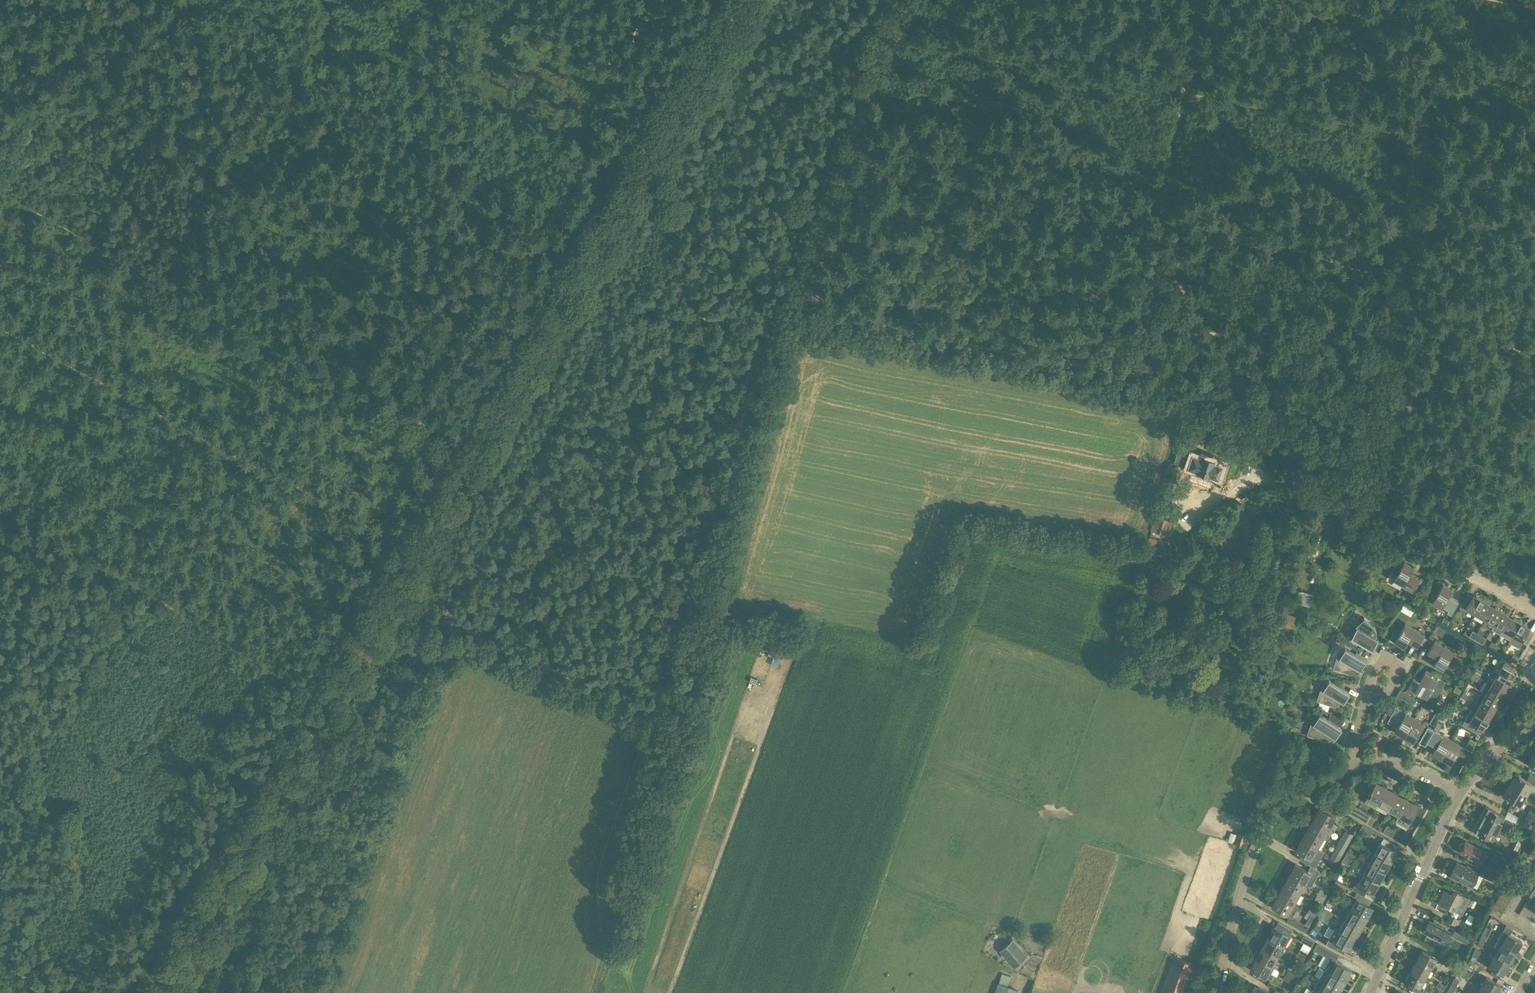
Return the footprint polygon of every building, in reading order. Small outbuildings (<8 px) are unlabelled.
[(1193,456),(1178,451),(1174,462),(1184,466),(1186,461),(1190,463),(1190,465),(1188,466),(1189,470),(1191,469),(1197,471),(1195,474),(1209,478),(1210,475),(1218,478),(1222,466),(1214,463),(1215,461),(1201,456),(1201,458),(1193,456)] [(1167,535),(1171,522),(1156,517),(1151,530),(1167,535)] [(1150,538),(1148,544),(1155,546),(1157,540),(1150,538)] [(1210,547),(1213,540),(1207,538),(1205,545),(1210,547)] [(1403,562),(1398,560),(1392,571),(1396,574),(1393,580),(1412,591),(1419,578),(1410,573),(1414,566),(1404,561),(1403,562)] [(1450,613),(1458,601),(1449,595),(1452,589),(1443,583),(1431,602),(1450,613)] [(1290,601),(1299,604),(1303,592),(1293,590),(1290,601)] [(1472,596),(1467,593),(1460,605),(1475,614),(1483,600),(1473,594),(1472,596)] [(1414,607),(1418,601),(1412,598),(1409,604),(1414,607)] [(1484,619),(1492,605),(1483,600),(1475,614),(1484,619)] [(1493,625),(1502,611),(1492,605),(1484,619),(1493,625)] [(1500,634),(1511,616),(1502,611),(1493,625),(1494,625),(1491,629),(1500,634)] [(1292,627),(1296,615),(1286,613),(1283,624),(1292,627)] [(1512,636),(1520,622),(1511,616),(1500,634),(1509,639),(1512,635),(1512,636)] [(1357,627),(1351,637),(1372,650),(1376,643),(1372,641),(1375,637),(1375,636),(1376,635),(1376,634),(1376,633),(1376,632),(1376,631),(1376,630),(1375,629),(1375,628),(1374,627),(1364,617),(1355,626),(1357,627)] [(1446,626),(1450,620),(1444,617),(1441,623),(1446,626)] [(1207,633),(1210,627),(1197,621),(1194,627),(1207,633)] [(1395,640),(1394,642),(1404,647),(1407,641),(1417,646),(1424,634),(1405,622),(1400,630),(1396,628),(1390,637),(1395,640)] [(1527,644),(1534,632),(1529,629),(1530,627),(1520,622),(1512,636),(1527,644)] [(1225,649),(1235,625),(1228,623),(1224,632),(1222,631),(1216,645),(1225,649)] [(1443,670),(1454,651),(1435,640),(1427,653),(1436,658),(1433,664),(1443,670)] [(1362,666),(1366,660),(1344,647),(1337,657),(1333,669),(1347,673),(1349,673),(1351,673),(1352,672),(1354,671),(1355,670),(1356,669),(1359,664),(1362,666)] [(1516,673),(1513,672),(1516,667),(1500,657),(1492,672),(1489,670),(1489,671),(1510,683),(1516,673)] [(1413,677),(1407,687),(1426,698),(1432,701),(1438,691),(1443,681),(1439,679),(1440,678),(1425,670),(1419,681),(1413,677)] [(1505,692),(1510,683),(1489,671),(1487,674),(1490,675),(1486,682),(1505,692)] [(1345,699),(1349,693),(1327,679),(1320,689),(1317,700),(1330,705),(1332,705),(1334,705),(1336,704),(1337,704),(1339,702),(1340,701),(1342,697),(1345,699)] [(1499,702),(1505,692),(1486,682),(1481,691),(1499,702)] [(1458,693),(1461,688),(1456,685),(1453,690),(1458,693)] [(1399,704),(1405,693),(1400,690),(1393,701),(1399,704)] [(1494,711),(1499,702),(1481,691),(1475,700),(1479,703),(1494,711)] [(1488,720),(1494,711),(1479,703),(1475,700),(1470,710),(1474,712),(1488,720)] [(1390,703),(1386,712),(1391,715),(1396,706),(1392,704),(1390,703)] [(1404,737),(1414,717),(1396,706),(1391,715),(1388,719),(1389,719),(1387,722),(1393,725),(1394,723),(1398,725),(1394,731),(1404,737)] [(1474,712),(1470,710),(1461,724),(1478,734),(1481,729),(1483,730),(1488,720),(1474,712)] [(1337,734),(1341,728),(1319,714),(1312,724),(1309,736),(1322,740),(1324,740),(1326,740),(1328,740),(1329,739),(1331,738),(1332,736),(1334,732),(1337,734)] [(1426,741),(1433,728),(1414,717),(1404,737),(1413,742),(1417,736),(1426,741)] [(1441,758),(1452,739),(1433,728),(1426,741),(1435,746),(1431,753),(1441,758)] [(1470,738),(1465,747),(1452,739),(1441,758),(1450,764),(1454,758),(1463,763),(1476,741),(1470,738)] [(1515,773),(1509,784),(1526,794),(1530,788),(1533,790),(1534,788),(1534,787),(1534,777),(1529,774),(1526,779),(1515,773)] [(1364,801),(1375,808),(1377,804),(1386,787),(1376,781),(1364,801)] [(1523,808),(1526,802),(1522,800),(1526,794),(1509,784),(1502,795),(1523,808)] [(1385,814),(1388,810),(1388,809),(1397,793),(1386,787),(1377,804),(1375,808),(1385,814)] [(1398,815),(1407,799),(1397,793),(1388,809),(1388,810),(1398,815)] [(1406,827),(1409,821),(1418,805),(1407,799),(1398,815),(1395,821),(1406,827)] [(1366,823),(1370,816),(1353,806),(1349,813),(1366,823)] [(1498,829),(1505,816),(1486,806),(1479,818),(1498,829)] [(1334,830),(1337,825),(1331,822),(1335,816),(1318,807),(1312,818),(1329,827),(1334,830)] [(1528,811),(1526,816),(1534,822),(1534,815),(1528,811)] [(1371,825),(1375,818),(1370,816),(1366,823),(1371,825)] [(1527,829),(1530,823),(1518,817),(1515,822),(1527,829)] [(1323,838),(1329,827),(1312,818),(1306,828),(1323,838)] [(1492,841),(1498,829),(1479,818),(1473,831),(1492,841)] [(1370,836),(1373,831),(1362,825),(1359,830),(1370,836)] [(1387,834),(1391,827),(1387,825),(1383,832),(1387,834)] [(1392,837),(1396,830),(1391,827),(1387,834),(1392,837)] [(1317,848),(1323,838),(1306,828),(1301,838),(1317,848)] [(1350,839),(1353,834),(1345,830),(1343,835),(1350,839)] [(1243,846),(1247,834),(1239,832),(1235,843),(1243,846)] [(1347,843),(1350,839),(1343,835),(1340,839),(1347,843)] [(1317,862),(1320,857),(1314,853),(1317,848),(1301,838),(1294,849),(1317,862)] [(1358,850),(1361,845),(1353,841),(1351,845),(1358,850)] [(1461,843),(1459,848),(1460,850),(1460,852),(1480,862),(1485,852),(1465,841),(1464,844),(1461,843)] [(1531,849),(1526,846),(1517,861),(1522,864),(1528,852),(1534,856),(1534,841),(1531,849)] [(1390,862),(1396,851),(1380,842),(1374,853),(1390,862)] [(1512,858),(1515,852),(1503,846),(1500,852),(1512,858)] [(1338,860),(1341,855),(1334,851),(1331,856),(1338,860)] [(1510,864),(1513,859),(1500,852),(1497,857),(1510,864)] [(1384,872),(1387,868),(1390,862),(1374,853),(1368,863),(1384,872)] [(1336,865),(1338,860),(1331,856),(1328,861),(1336,865)] [(1349,866),(1352,861),(1344,857),(1341,861),(1349,866)] [(1471,886),(1477,873),(1456,862),(1450,875),(1471,886)] [(1305,883),(1311,873),(1294,863),(1288,874),(1305,883)] [(1378,883),(1384,872),(1368,863),(1362,873),(1362,874),(1378,883)] [(1337,873),(1328,869),(1325,874),(1334,879),(1337,873)] [(1490,880),(1493,875),(1482,869),(1479,874),(1490,880)] [(1501,878),(1504,873),(1498,870),(1495,876),(1501,878)] [(1372,893),(1378,883),(1362,874),(1362,873),(1359,872),(1358,875),(1358,877),(1360,878),(1356,884),(1353,886),(1352,888),(1364,895),(1367,890),(1372,893)] [(1299,894),(1305,883),(1288,874),(1282,884),(1299,894)] [(1344,891),(1347,885),(1336,879),(1333,885),(1344,891)] [(1515,891),(1518,886),(1508,880),(1505,885),(1515,891)] [(1297,907),(1299,903),(1295,901),(1299,894),(1282,884),(1276,895),(1297,907)] [(1512,896),(1515,891),(1505,885),(1502,890),(1512,896)] [(1509,901),(1512,896),(1502,890),(1499,895),(1509,901)] [(1323,900),(1326,895),(1319,891),(1316,896),(1323,900)] [(1451,894),(1444,891),(1438,902),(1460,913),(1464,906),(1465,907),(1469,899),(1453,891),(1451,894)] [(1290,916),(1292,917),(1298,907),(1297,907),(1276,895),(1270,906),(1287,915),(1289,916),(1290,916)] [(1506,907),(1509,901),(1499,895),(1496,900),(1506,907)] [(1333,906),(1336,901),(1330,897),(1327,902),(1333,906)] [(1367,918),(1373,907),(1357,898),(1350,909),(1367,918)] [(1473,908),(1477,901),(1472,898),(1468,905),(1473,908)] [(1503,912),(1506,907),(1496,900),(1493,906),(1503,912)] [(1500,917),(1503,912),(1493,906),(1490,911),(1500,917)] [(1314,916),(1317,912),(1310,908),(1307,912),(1311,914),(1314,916)] [(1361,929),(1367,918),(1350,909),(1345,919),(1361,929)] [(1469,912),(1465,920),(1472,923),(1475,916),(1469,912)] [(1325,922),(1328,917),(1320,913),(1317,918),(1325,922)] [(1314,916),(1311,914),(1306,922),(1310,924),(1314,916)] [(1457,926),(1460,920),(1449,915),(1446,920),(1457,926)] [(1305,932),(1309,926),(1292,917),(1290,916),(1289,916),(1286,921),(1305,932)] [(1355,939),(1361,929),(1345,919),(1339,930),(1355,939)] [(1451,933),(1448,931),(1429,921),(1423,931),(1446,943),(1451,933)] [(1516,952),(1522,941),(1510,934),(1513,928),(1506,924),(1496,940),(1516,952)] [(1283,946),(1289,935),(1273,926),(1267,937),(1283,946)] [(1487,935),(1490,928),(1485,926),(1482,933),(1487,935)] [(1355,939),(1339,930),(1334,927),(1325,943),(1343,953),(1346,948),(1349,950),(1355,939)] [(1463,942),(1466,935),(1454,929),(1451,936),(1463,942)] [(1482,947),(1487,935),(1482,933),(1477,945),(1482,947)] [(1311,947),(1314,942),(1303,936),(1300,941),(1311,947)] [(1277,956),(1283,946),(1267,937),(1261,947),(1277,956)] [(1014,967),(1027,956),(1013,939),(999,951),(1014,967)] [(1512,957),(1516,952),(1496,940),(1493,946),(1498,949),(1495,954),(1502,958),(1509,963),(1512,957)] [(1337,954),(1317,943),(1313,951),(1314,952),(1315,950),(1330,958),(1333,960),(1337,954)] [(1271,967),(1274,962),(1277,956),(1261,947),(1255,958),(1271,967)] [(1475,948),(1472,956),(1477,958),(1480,951),(1475,948)] [(1304,958),(1307,953),(1300,949),(1298,954),(1304,958)] [(1435,972),(1437,967),(1433,964),(1436,958),(1422,950),(1416,961),(1430,969),(1435,972)] [(1449,950),(1445,956),(1455,963),(1459,956),(1449,950)] [(1503,973),(1509,963),(1495,954),(1489,965),(1503,973)] [(1455,969),(1458,964),(1455,963),(1445,956),(1444,956),(1441,961),(1455,969)] [(1194,964),(1174,957),(1161,992),(1183,992),(1194,964)] [(1270,979),(1273,975),(1268,972),(1271,967),(1255,958),(1249,968),(1265,977),(1270,979)] [(1325,968),(1324,969),(1345,980),(1351,970),(1333,960),(1330,958),(1325,968)] [(1424,979),(1430,969),(1416,961),(1410,971),(1424,979)] [(1299,982),(1305,971),(1302,969),(1296,980),(1299,982)] [(1324,969),(1319,979),(1318,979),(1339,991),(1345,980),(1324,969)] [(1293,979),(1295,974),(1288,970),(1286,975),(1293,979)] [(1470,972),(1466,970),(1465,971),(1464,971),(1462,977),(1466,979),(1470,972)] [(1421,992),(1424,988),(1421,986),(1424,979),(1410,971),(1404,982),(1421,992)] [(1017,990),(1007,987),(1011,976),(1002,973),(995,992),(1017,992),(1017,990)] [(1500,985),(1486,976),(1480,987),(1489,992),(1495,992),(1500,985)] [(1455,987),(1459,980),(1454,977),(1450,984),(1455,987)] [(1339,991),(1318,979),(1312,990),(1318,992),(1338,992),(1339,991)] [(1443,990),(1445,986),(1438,982),(1436,986),(1443,990)] [(1455,987),(1450,984),(1446,992),(1452,992),(1455,987)]
